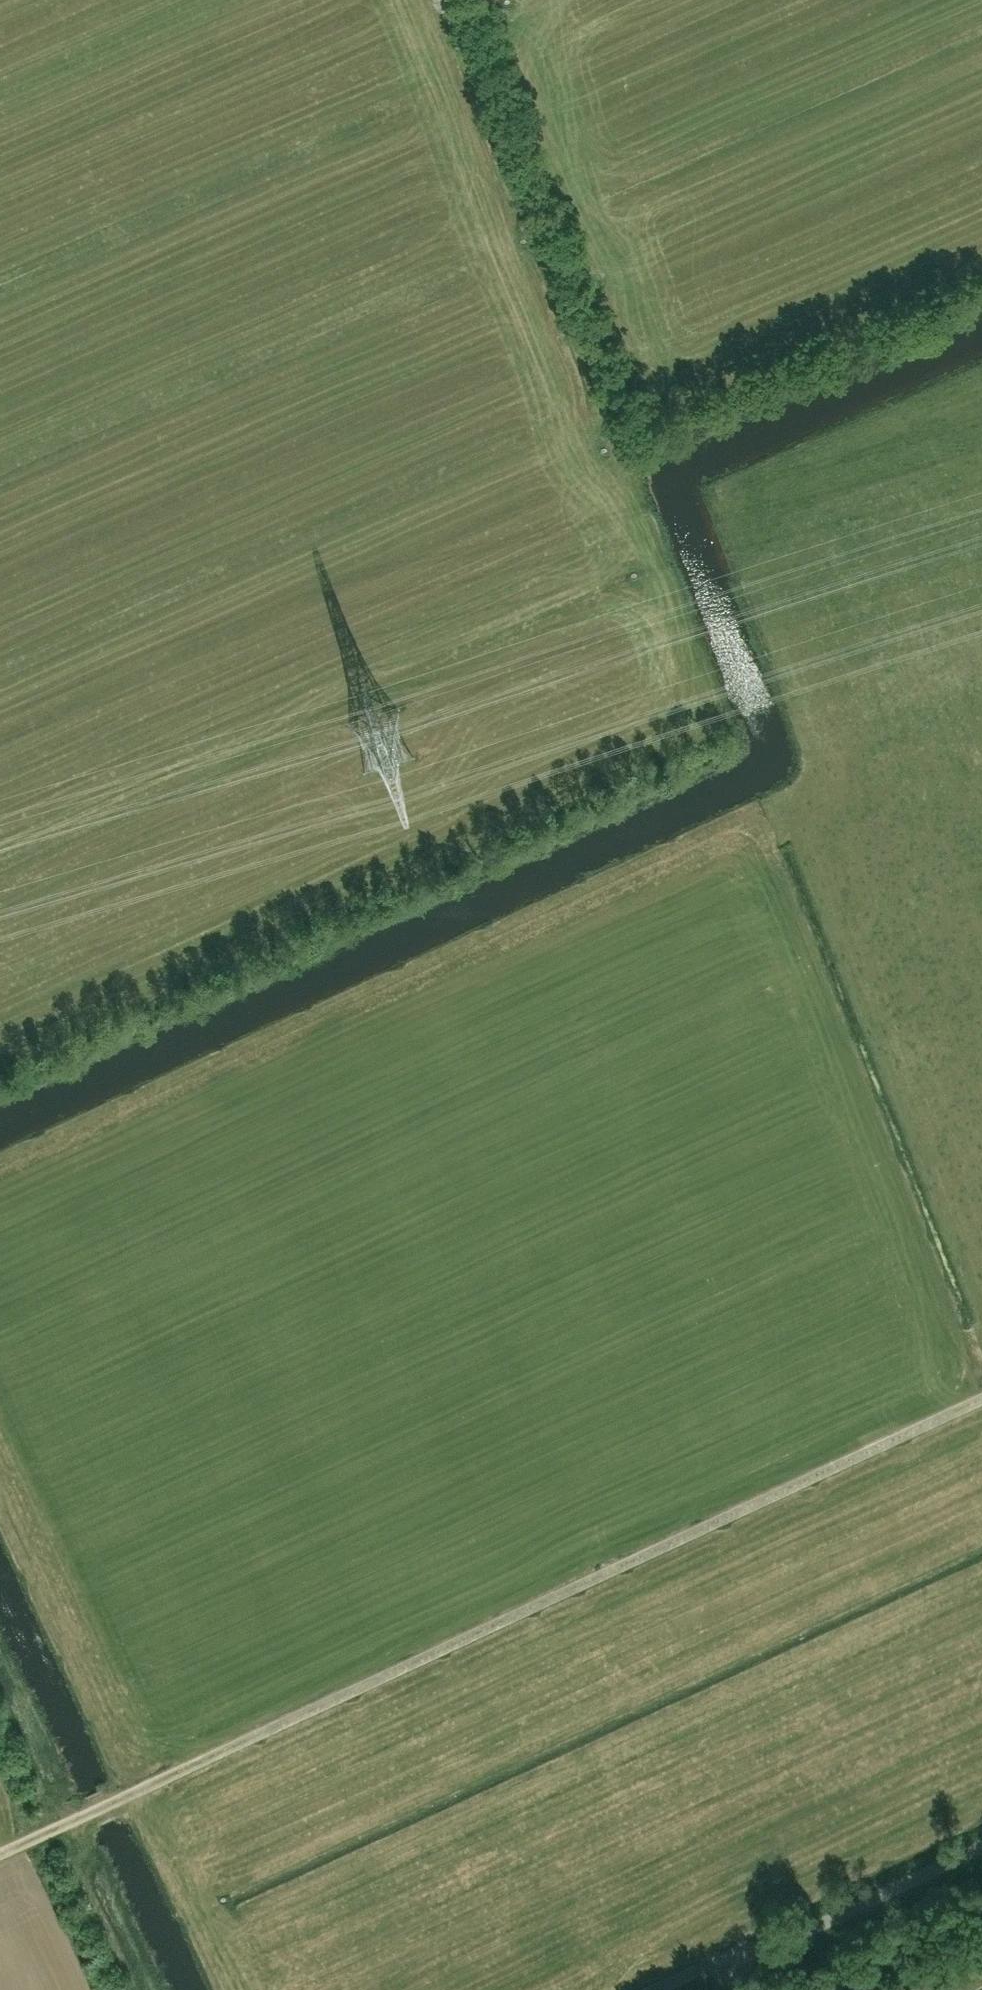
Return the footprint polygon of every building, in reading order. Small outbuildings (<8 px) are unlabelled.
[(642,1989),(684,1989),(706,1980),(698,1963),(642,1989)]
